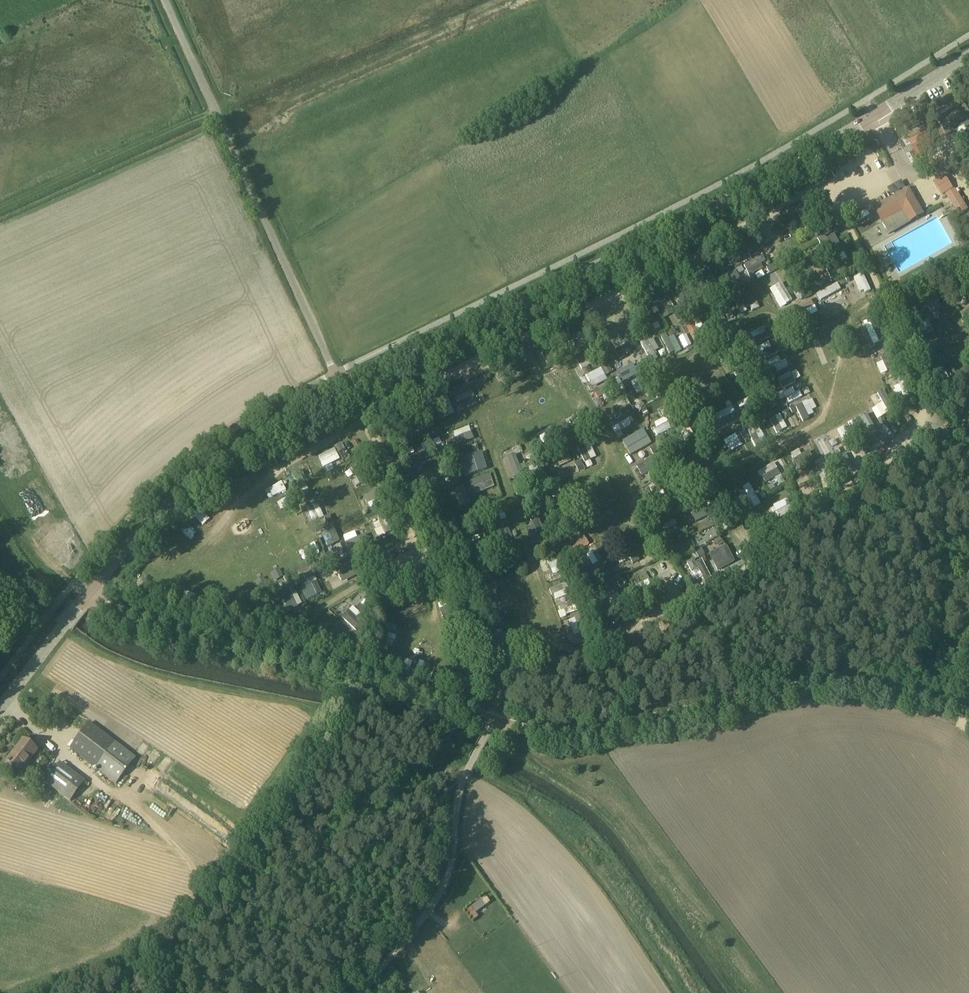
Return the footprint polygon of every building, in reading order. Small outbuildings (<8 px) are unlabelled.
[(963,116),(968,113),(964,106),(939,119),(947,134),(966,124),(963,116)] [(934,147),(926,131),(910,140),(918,156),(934,147)] [(910,222),(918,218),(924,214),(918,203),(910,189),(874,208),(882,222),(903,210),(910,222)] [(955,189),(947,194),(957,210),(964,206),(955,189)] [(821,198),(812,204),(822,217),(830,211),(821,198)] [(801,204),(781,215),(785,221),(798,214),(807,230),(813,227),(801,204)] [(961,217),(958,212),(953,215),(956,220),(961,217)] [(839,244),(833,234),(826,238),(824,235),(817,239),(825,252),(824,253),(830,263),(824,267),(831,280),(838,276),(852,268),(839,244)] [(750,253),(745,245),(734,253),(739,260),(750,253)] [(758,307),(748,284),(743,286),(741,282),(748,279),(743,267),(723,275),(731,294),(739,315),(758,307)] [(861,293),(871,289),(863,273),(853,277),(861,293)] [(779,308),(791,302),(780,283),(769,289),(779,308)] [(837,288),(823,293),(827,304),(841,298),(837,288)] [(808,294),(792,302),(802,320),(817,312),(808,294)] [(673,312),(670,306),(660,311),(663,317),(673,312)] [(922,314),(916,316),(922,330),(931,326),(928,318),(925,320),(922,314)] [(919,337),(933,331),(932,327),(921,332),(915,317),(911,319),(919,337)] [(694,323),(685,327),(690,338),(699,333),(694,323)] [(751,337),(765,332),(763,327),(749,332),(751,337)] [(680,350),(673,335),(667,338),(665,333),(640,343),(649,364),(680,350)] [(873,344),(878,342),(875,334),(869,336),(873,344)] [(558,352),(570,350),(571,354),(577,353),(574,335),(556,338),(558,352)] [(818,338),(813,340),(822,364),(828,362),(818,338)] [(759,345),(762,351),(771,347),(768,341),(759,345)] [(765,374),(787,365),(785,360),(780,361),(778,356),(761,363),(765,374)] [(878,370),(885,367),(883,361),(876,363),(878,370)] [(587,390),(607,380),(601,368),(581,377),(587,390)] [(776,377),(781,388),(795,382),(790,372),(776,377)] [(449,392),(454,403),(458,401),(457,399),(468,394),(464,385),(449,392)] [(788,404),(802,397),(797,385),(782,392),(788,404)] [(868,395),(878,418),(894,411),(885,388),(868,395)] [(445,394),(440,396),(447,415),(453,413),(445,394)] [(461,401),(465,409),(476,405),(472,397),(461,401)] [(798,418),(816,412),(812,399),(794,404),(798,418)] [(608,422),(614,434),(630,425),(624,414),(608,422)] [(776,433),(786,427),(779,414),(769,419),(776,433)] [(861,415),(847,418),(850,430),(863,427),(861,415)] [(580,418),(565,423),(569,434),(584,428),(580,418)] [(664,425),(653,429),(656,436),(667,431),(664,425)] [(843,425),(831,431),(839,448),(852,442),(843,425)] [(454,437),(444,441),(447,449),(472,439),(467,426),(452,432),(454,437)] [(621,441),(628,456),(650,444),(643,429),(621,441)] [(684,431),(671,438),(678,449),(691,442),(684,431)] [(805,445),(789,454),(795,466),(811,457),(805,445)] [(514,453),(518,452),(517,447),(500,452),(507,480),(520,476),(514,453)] [(556,481),(584,470),(582,464),(595,459),(591,447),(580,451),(582,457),(573,461),(570,453),(546,462),(550,471),(546,473),(554,494),(560,492),(556,481)] [(322,467),(338,459),(333,448),(317,456),(322,467)] [(424,468),(419,454),(402,460),(408,474),(424,468)] [(270,455),(264,458),(270,469),(276,466),(270,455)] [(480,456),(462,461),(466,475),(484,470),(480,456)] [(353,458),(341,466),(348,478),(360,470),(353,458)] [(832,458),(821,463),(826,472),(836,466),(832,458)] [(756,472),(763,483),(780,473),(773,462),(756,472)] [(304,463),(292,469),(298,480),(309,474),(304,463)] [(688,465),(680,468),(688,485),(695,482),(688,465)] [(467,481),(473,495),(494,487),(489,473),(467,481)] [(765,483),(778,505),(788,499),(775,477),(765,483)] [(445,492),(450,504),(470,495),(465,483),(445,492)] [(749,483),(742,487),(754,507),(760,504),(749,483)] [(474,495),(476,503),(482,502),(479,493),(474,495)] [(311,522),(323,518),(317,502),(306,506),(311,522)] [(510,541),(509,528),(500,529),(498,520),(504,519),(502,506),(489,508),(493,544),(510,541)] [(699,521),(703,514),(698,511),(694,518),(699,521)] [(666,529),(660,532),(663,538),(680,530),(674,518),(663,523),(666,529)] [(319,528),(325,547),(338,543),(331,524),(319,528)] [(672,555),(688,548),(680,531),(664,538),(672,555)] [(354,532),(342,536),(346,549),(359,545),(354,532)] [(573,552),(589,545),(584,534),(569,540),(573,552)] [(712,553),(709,554),(716,572),(732,566),(720,535),(707,541),(712,553)] [(612,545),(623,568),(638,561),(627,538),(612,545)] [(550,569),(567,562),(562,551),(546,558),(550,569)] [(582,571),(590,583),(605,574),(591,552),(585,555),(592,565),(582,571)] [(708,578),(702,559),(693,561),(692,558),(684,560),(694,588),(704,585),(703,580),(708,578)] [(334,569),(340,582),(353,577),(347,564),(334,569)] [(627,575),(632,585),(629,587),(634,598),(652,591),(643,569),(627,575)] [(144,585),(147,581),(148,581),(143,577),(136,586),(140,590),(141,589),(144,585)] [(314,579),(299,586),(306,600),(321,592),(314,579)] [(180,600),(185,588),(173,584),(168,596),(180,600)] [(570,615),(562,584),(550,587),(558,618),(570,615)] [(286,599),(290,596),(286,590),(269,599),(278,616),(291,609),(286,599)] [(605,607),(619,600),(617,594),(602,601),(605,607)] [(403,610),(407,617),(418,611),(414,604),(403,610)] [(350,607),(347,611),(355,617),(358,613),(350,607)] [(573,631),(571,620),(565,621),(567,633),(573,631)] [(341,650),(344,641),(337,638),(339,634),(321,627),(316,640),(341,650)] [(383,645),(392,647),(394,635),(385,633),(383,645)] [(637,636),(611,649),(617,662),(624,658),(624,659),(631,656),(631,655),(643,650),(637,636)] [(423,681),(429,664),(406,655),(399,673),(423,681)] [(89,723),(70,749),(117,784),(136,759),(89,723)] [(6,762),(20,773),(36,750),(23,740),(6,762)] [(84,782),(59,763),(45,782),(70,801),(84,782)] [(470,915),(488,904),(485,897),(466,909),(470,915)]
